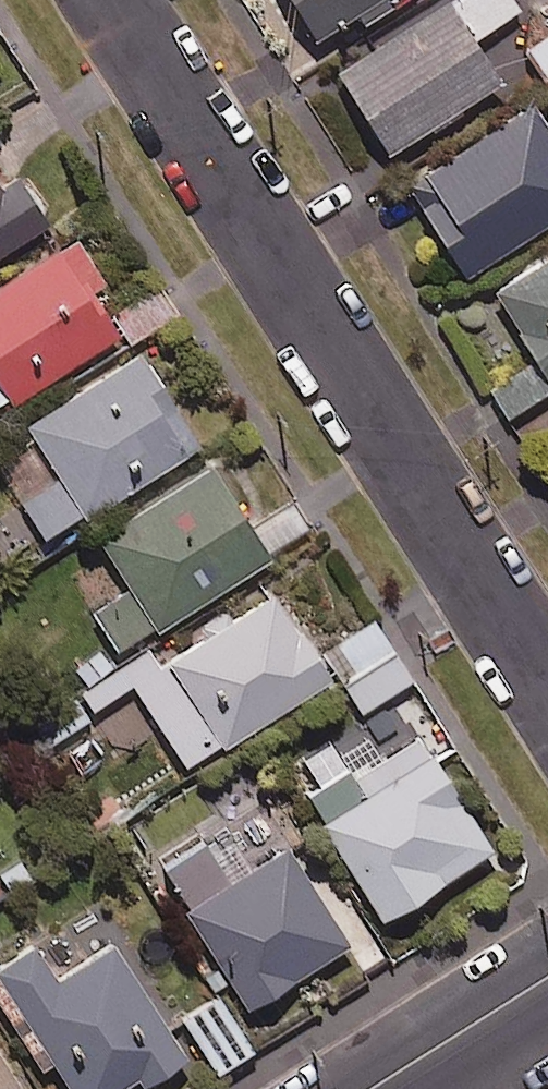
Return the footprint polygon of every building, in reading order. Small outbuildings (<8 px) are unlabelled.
[(404,0),(291,0),(317,44),(360,17),(364,25),(404,0)] [(513,0),(456,0),(482,37),(520,10),(513,0)] [(390,157),(500,84),(447,3),(337,77),(390,157)] [(527,50),(547,81),(547,80),(547,36),(527,50)] [(534,106),(407,187),(466,279),(547,227),(547,128),(534,106)] [(0,190),(0,257),(48,227),(19,179),(0,190)] [(78,240),(0,289),(0,414),(118,339),(90,295),(107,285),(78,240)] [(494,298),(547,376),(547,261),(494,298)] [(55,479),(22,501),(51,545),(200,448),(140,356),(24,431),(55,479)] [(270,561),(212,469),(100,541),(158,633),(270,561)] [(331,684),(276,596),(157,670),(149,657),(86,696),(96,711),(134,687),(187,774),(331,684)] [(387,925),(495,853),(417,736),(309,808),(387,925)] [(247,1012),(350,950),(290,850),(251,873),(234,846),(214,858),(206,844),(162,871),(247,1012)] [(5,968),(0,962),(0,999),(62,1088),(125,1088),(137,1080),(143,1088),(147,1088),(189,1060),(112,948),(58,984),(34,948),(5,968)] [(254,1054),(219,998),(184,1020),(219,1076),(254,1054)] [(0,1059),(0,1088),(20,1088),(0,1059)]
